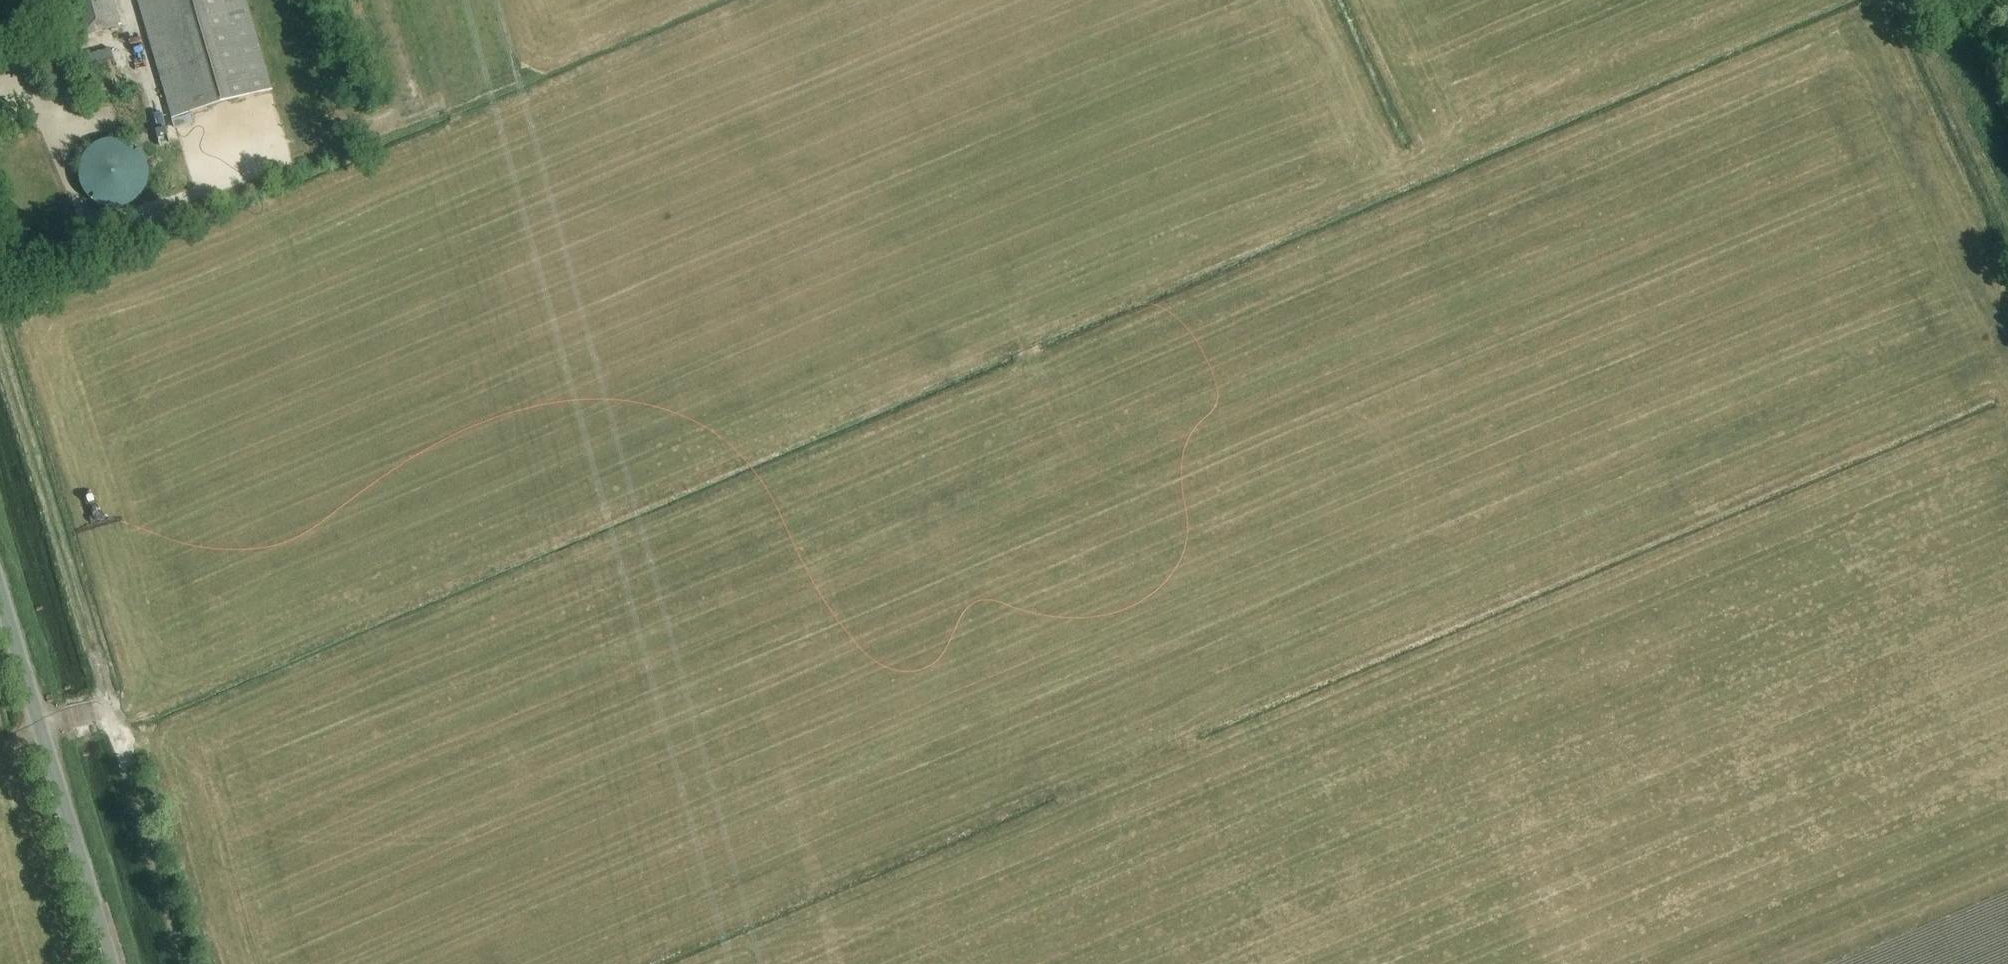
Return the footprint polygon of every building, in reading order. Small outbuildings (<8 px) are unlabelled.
[(82,37),(123,25),(116,0),(71,0),(82,37)] [(173,118),(274,89),(248,0),(140,0),(173,118)] [(143,201),(147,145),(91,141),(87,197),(143,201)]
